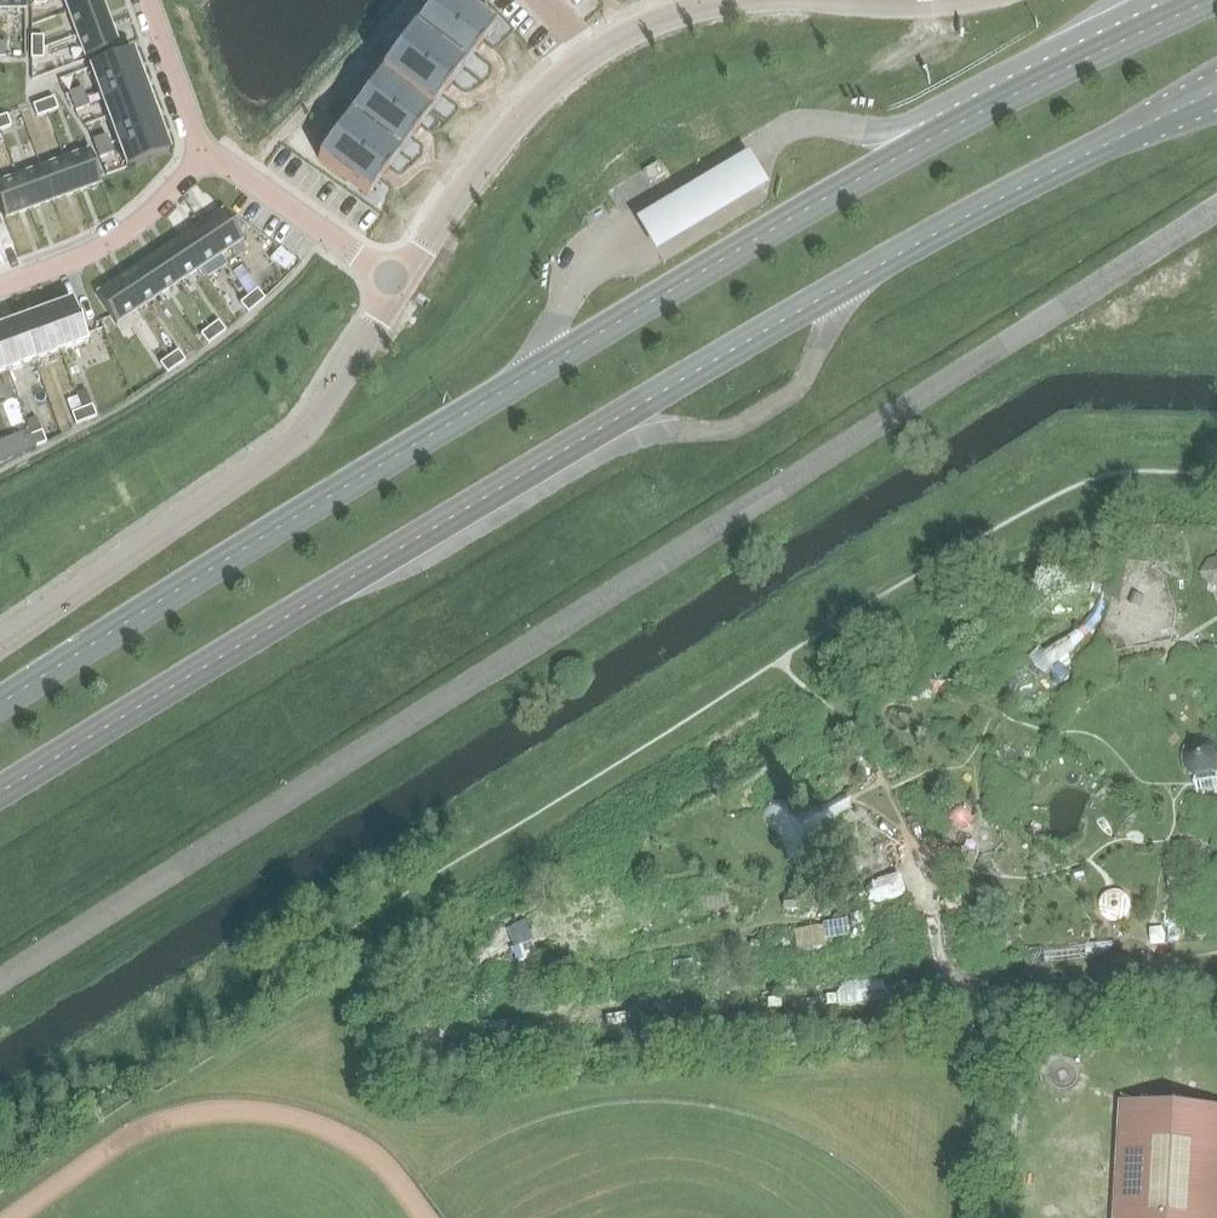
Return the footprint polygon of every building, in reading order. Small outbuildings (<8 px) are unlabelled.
[(25,9),(26,9),(26,0),(0,0),(0,9),(25,9)] [(100,0),(63,0),(68,12),(100,0)] [(76,36),(111,23),(102,0),(100,0),(68,12),(76,36)] [(412,31),(463,69),(478,48),(494,27),(493,26),(495,25),(476,11),(483,2),(481,0),(436,0),(428,10),(412,31)] [(76,36),(85,60),(120,47),(111,23),(76,36)] [(397,52),(381,73),(431,111),(447,90),(463,69),(412,31),(397,52)] [(31,47),(43,47),(43,36),(31,36),(31,47)] [(31,47),(31,58),(43,58),(43,47),(31,47)] [(132,50),(89,66),(90,68),(99,92),(142,76),(133,52),(132,50)] [(365,94),(350,115),(400,152),(416,131),(431,111),(381,73),(365,94)] [(142,76),(99,92),(108,117),(151,101),(142,76)] [(82,88),(68,93),(72,102),(85,97),(82,88)] [(85,97),(72,102),(75,111),(89,106),(85,97)] [(47,113),(58,109),(53,98),(43,102),(47,113)] [(151,101),(108,117),(117,142),(160,126),(151,101)] [(47,113),(43,102),(33,105),(37,117),(47,113)] [(6,115),(0,117),(0,130),(11,127),(6,115)] [(334,136),(317,158),(367,196),(368,194),(369,194),(384,173),(400,152),(350,115),(334,136)] [(160,126),(117,142),(127,167),(169,151),(160,126)] [(106,135),(92,140),(96,150),(110,144),(106,135)] [(110,144),(96,150),(99,158),(113,154),(110,144)] [(77,193),(101,184),(89,149),(64,158),(77,193)] [(745,150),(633,219),(636,224),(650,248),(654,254),(766,185),(762,178),(747,155),(745,150)] [(40,167),(53,201),(77,193),(64,158),(40,167)] [(650,183),(664,174),(657,163),(642,171),(650,183)] [(17,176),(29,210),(53,201),(40,167),(17,176)] [(0,182),(0,206),(5,219),(29,210),(17,176),(0,182)] [(243,240),(223,210),(201,224),(221,255),(243,240)] [(201,224),(180,238),(200,268),(221,255),(201,224)] [(179,282),(200,268),(180,238),(159,252),(179,282)] [(158,296),(179,282),(159,252),(138,266),(158,296)] [(117,280),(137,310),(158,296),(138,266),(117,280)] [(232,272),(248,296),(256,290),(241,266),(232,272)] [(96,294),(116,324),(137,310),(117,280),(96,294)] [(248,296),(256,306),(264,299),(264,298),(256,289),(248,296)] [(247,313),(256,306),(248,296),(240,303),(247,313)] [(72,301),(45,311),(60,352),(87,343),(72,301)] [(45,311),(19,320),(34,362),(60,352),(45,311)] [(0,327),(0,350),(8,372),(34,362),(19,320),(0,327)] [(209,328),(216,337),(225,331),(218,321),(209,328)] [(200,334),(208,344),(216,337),(209,328),(200,334)] [(8,372),(0,350),(0,374),(8,372)] [(178,351),(169,357),(176,367),(185,361),(178,351)] [(167,373),(176,367),(169,357),(160,363),(167,373)] [(92,406),(81,409),(86,421),(96,417),(92,406)] [(81,409),(71,413),(75,425),(86,421),(81,409)] [(41,431),(31,435),(36,447),(46,443),(41,431)] [(31,435),(21,439),(25,451),(36,447),(31,435)] [(932,681),(934,687),(940,687),(943,683),(941,678),(936,677),(932,681)] [(1120,1101),(1113,1217),(1216,1217),(1216,1107),(1120,1101)] [(1006,1114),(1004,1136),(1018,1137),(1020,1115),(1006,1114)]
